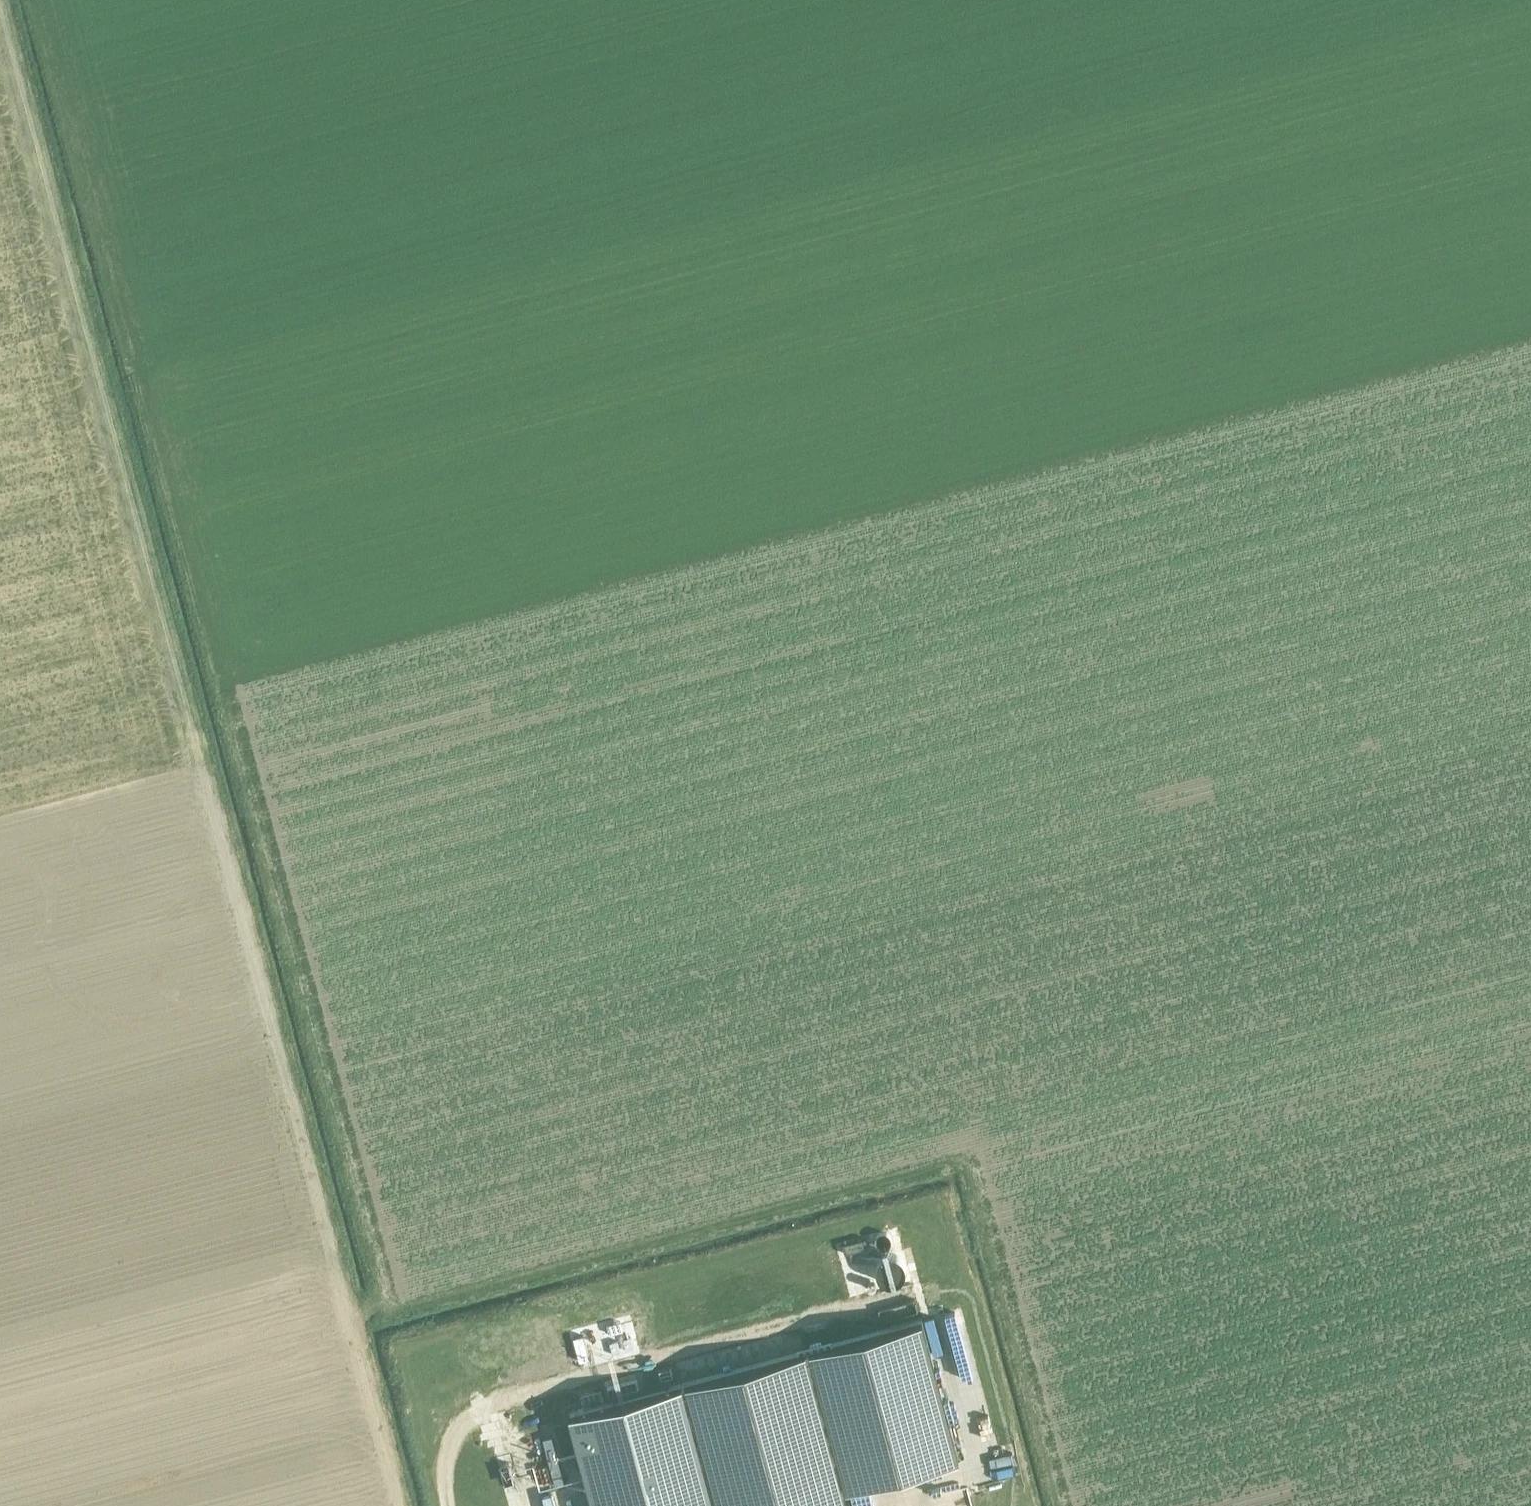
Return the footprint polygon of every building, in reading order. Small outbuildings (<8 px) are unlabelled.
[(867,1247),(865,1239),(842,1245),(844,1252),(867,1247)] [(570,1414),(594,1505),(847,1505),(841,1486),(957,1455),(921,1320),(570,1414)] [(564,1483),(552,1436),(542,1439),(554,1485),(564,1483)] [(918,1475),(937,1473),(935,1464),(917,1467),(918,1475)]
